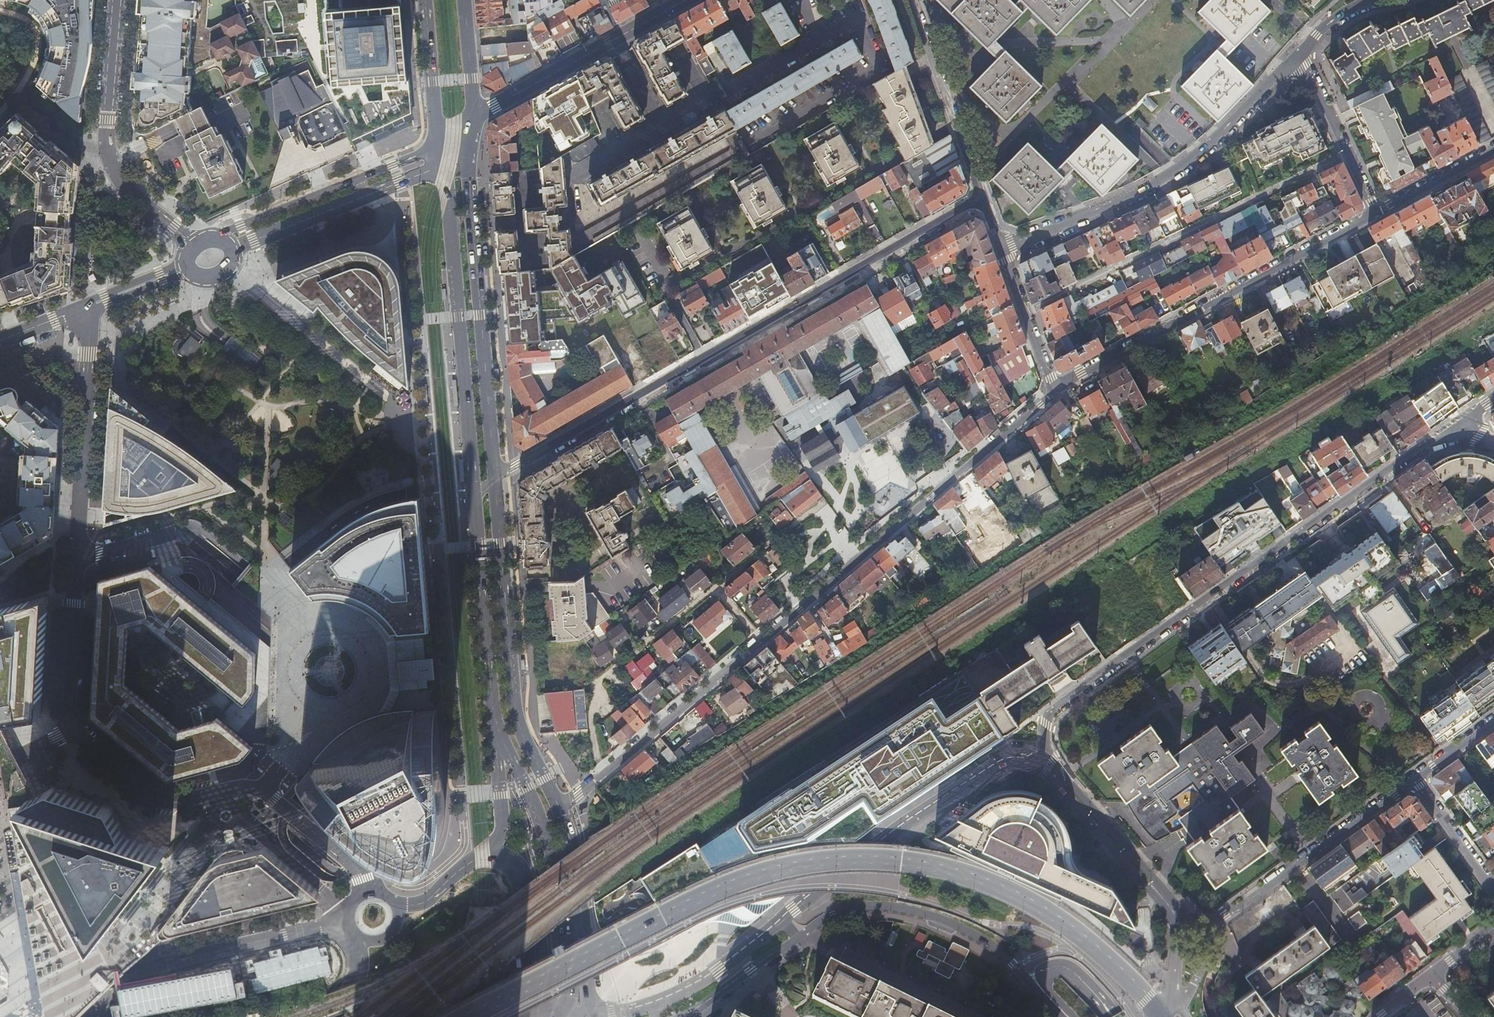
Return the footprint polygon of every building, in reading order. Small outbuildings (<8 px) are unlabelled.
[(81,113),(90,0),(34,0),(32,3),(30,6),(34,8),(38,12),(42,16),(45,19),(47,23),(50,27),(51,31),(52,37),(52,44),(50,54),(46,66),(41,77),(51,78),(48,85),(40,81),(39,83),(39,86),(40,87),(42,88),(45,88),(46,88),(50,90),(48,94),(57,101),(59,94),(68,95),(67,101),(81,113)] [(262,61),(240,14),(211,27),(206,27),(206,22),(203,22),(205,0),(144,0),(143,13),(142,18),(143,18),(141,45),(139,67),(138,67),(136,93),(137,93),(135,122),(139,122),(158,123),(160,127),(176,119),(191,112),(186,103),(187,92),(187,80),(187,78),(187,72),(216,59),(219,64),(232,92),(268,74),(262,61)] [(326,10),(339,9),(339,0),(235,0),(236,5),(240,14),(262,61),(271,57),(277,70),(309,54),(316,67),(333,102),(346,130),(352,142),(411,114),(408,77),(332,84),(326,10)] [(339,9),(402,4),(401,0),(339,0),(339,9)] [(513,24),(513,18),(504,19),(503,12),(506,11),(506,9),(503,9),(503,0),(477,0),(479,27),(513,24)] [(526,17),(537,11),(553,3),(552,0),(525,0),(526,17)] [(543,21),(564,10),(567,8),(562,0),(558,0),(553,3),(537,11),(543,21)] [(567,8),(573,4),(571,0),(562,0),(567,8)] [(564,10),(569,18),(589,7),(597,3),(600,8),(603,7),(599,0),(581,0),(573,4),(567,8),(564,10)] [(603,7),(613,26),(633,14),(625,0),(599,0),(603,7)] [(633,14),(649,6),(646,0),(625,0),(633,14)] [(674,20),(691,50),(697,62),(702,59),(700,55),(703,53),(693,37),(727,18),(725,14),(717,0),(711,0),(674,20)] [(725,14),(733,10),(732,8),(734,7),(733,7),(733,6),(733,5),(734,5),(734,4),(735,4),(736,3),(737,3),(737,4),(738,4),(748,21),(755,16),(746,0),(717,0),(725,14)] [(755,16),(759,14),(762,12),(755,0),(756,0),(746,0),(755,16)] [(777,4),(775,0),(771,0),(767,3),(770,8),(777,4)] [(895,71),(907,65),(913,61),(891,0),(869,0),(873,10),(875,14),(870,16),(873,23),(877,21),(887,50),(883,52),(886,59),(888,58),(889,62),(891,61),(895,71)] [(964,0),(936,0),(950,14),(964,0)] [(950,14),(971,34),(987,49),(995,41),(1022,12),(1014,4),(1010,0),(964,0),(950,14)] [(1014,4),(1022,12),(1028,7),(1020,0),(1018,0),(1014,4)] [(1028,7),(1042,21),(1056,35),(1090,0),(1020,0),(1028,7)] [(1130,16),(1145,0),(1113,0),(1130,16)] [(1235,47),(1258,23),(1270,11),(1259,0),(1210,0),(1198,12),(1217,29),(1227,40),(1235,47)] [(1459,2),(1457,0),(1456,0),(1458,4),(1444,11),(1455,34),(1470,27),(1471,30),(1472,29),(1465,15),(1470,12),(1471,14),(1472,14),(1471,11),(1493,0),(1464,0),(1459,2)] [(762,12),(759,14),(762,20),(766,19),(781,45),(799,35),(792,23),(795,21),(791,12),(787,15),(780,2),(777,4),(770,8),(762,12)] [(597,3),(589,7),(592,13),(600,8),(597,3)] [(326,10),(332,84),(408,77),(402,4),(339,9),(326,10)] [(600,8),(592,13),(588,15),(599,33),(613,26),(603,7),(600,8)] [(564,10),(543,21),(551,36),(554,41),(575,30),(569,18),(564,10)] [(1444,11),(1438,14),(1449,37),(1455,34),(1444,11)] [(1343,38),(1342,38),(1350,49),(1343,53),(1344,54),(1331,62),(1330,59),(1329,60),(1345,89),(1346,88),(1344,85),(1358,77),(1360,80),(1361,79),(1355,69),(1361,66),(1359,63),(1385,47),(1387,49),(1388,48),(1386,46),(1391,43),(1395,52),(1396,52),(1395,49),(1408,42),(1409,45),(1410,45),(1408,42),(1423,35),(1424,38),(1425,38),(1423,35),(1428,32),(1435,47),(1436,47),(1435,44),(1449,37),(1438,14),(1424,21),(1422,18),(1421,18),(1422,20),(1417,23),(1417,20),(1414,16),(1400,24),(1398,21),(1397,21),(1399,24),(1386,30),(1384,27),(1384,28),(1385,31),(1379,35),(1376,30),(1378,28),(1376,24),(1373,26),(1370,21),(1369,21),(1371,24),(1345,41),(1343,38)] [(691,50),(674,20),(635,42),(634,46),(644,63),(645,62),(651,74),(650,74),(662,97),(663,96),(667,104),(668,104),(670,108),(687,98),(685,94),(686,94),(678,81),(683,78),(681,75),(677,77),(674,71),(673,71),(668,63),(691,50)] [(535,30),(528,34),(528,41),(532,48),(538,45),(540,48),(549,44),(546,39),(551,36),(543,21),(533,27),(535,30)] [(750,62),(731,30),(712,41),(714,45),(718,46),(721,53),(718,55),(721,60),(725,59),(733,73),(750,62)] [(736,106),(725,112),(735,130),(836,73),(837,75),(840,74),(838,71),(863,58),(852,40),(838,48),(836,44),(830,48),(832,51),(806,66),(804,63),(797,67),(798,70),(775,84),(773,80),(765,85),(767,88),(743,102),(741,98),(734,103),(736,106)] [(1218,49),(1226,57),(1235,47),(1227,40),(1218,49)] [(532,48),(528,41),(504,43),(505,53),(506,54),(534,51),(532,48)] [(995,41),(987,49),(991,53),(997,59),(1005,51),(998,45),(995,41)] [(504,43),(492,44),(493,54),(505,53),(504,43)] [(492,44),(480,45),(481,55),(493,54),(492,44)] [(1240,46),(1234,52),(1245,64),(1251,58),(1240,46)] [(1226,57),(1218,49),(1199,69),(1182,87),(1218,121),(1254,84),(1226,57)] [(1005,51),(997,59),(970,87),(1006,122),(1022,106),(1042,86),(1005,51)] [(702,59),(697,62),(705,76),(714,71),(706,56),(702,59)] [(1453,92),(1447,80),(1435,56),(1428,59),(1436,76),(1435,77),(1435,78),(1435,79),(1430,75),(1421,79),(1433,102),(1453,92)] [(504,72),(500,74),(499,71),(506,67),(505,61),(482,65),(484,85),(495,91),(542,65),(538,57),(507,69),(504,71),(504,72)] [(612,60),(607,58),(577,74),(590,107),(611,96),(616,104),(607,109),(609,113),(614,110),(616,113),(627,132),(644,122),(638,110),(639,110),(627,87),(626,88),(620,76),(621,76),(612,60)] [(1486,58),(1475,64),(1493,102),(1493,73),(1486,58)] [(187,78),(219,64),(216,59),(187,72),(187,78)] [(885,77),(876,83),(883,96),(881,97),(886,107),(885,109),(892,121),(889,123),(896,135),(894,136),(907,160),(935,144),(907,65),(895,71),(889,75),(885,77)] [(316,67),(258,94),(277,131),(287,127),(291,137),(297,134),(303,132),(298,122),(298,121),(300,115),(301,116),(333,102),(316,67)] [(536,123),(536,127),(540,133),(551,126),(555,133),(553,134),(558,143),(561,141),(564,146),(586,134),(576,117),(584,113),(583,111),(590,107),(577,74),(534,99),(536,123)] [(1465,117),(1479,144),(1491,138),(1459,75),(1447,80),(1453,92),(1465,117)] [(1352,107),(1382,93),(1394,87),(1391,81),(1347,102),(1350,108),(1352,107)] [(1407,155),(1426,146),(1420,135),(1419,135),(1412,138),(1405,136),(1403,137),(1394,118),(1397,117),(1393,108),(1390,110),(1382,93),(1352,107),(1367,138),(1372,135),(1382,156),(1380,158),(1384,167),(1381,168),(1378,174),(1384,185),(1412,169),(1409,162),(1409,159),(1407,155)] [(488,128),(489,146),(511,144),(511,137),(517,134),(515,132),(527,125),(528,128),(536,123),(534,99),(491,123),(488,128)] [(333,102),(301,116),(300,115),(298,121),(298,122),(303,132),(308,143),(307,144),(313,146),(314,146),(317,144),(321,143),(321,144),(336,137),(335,136),(346,131),(345,130),(346,130),(333,102)] [(213,128),(201,107),(191,112),(176,119),(181,128),(191,149),(218,135),(214,128),(213,128)] [(1308,107),(1257,132),(1259,137),(1243,145),(1249,157),(1248,157),(1248,158),(1249,158),(1252,163),(1258,161),(1262,168),(1287,156),(1286,155),(1294,151),(1297,152),(1300,152),(1303,159),(1327,147),(1308,107)] [(1441,118),(1443,122),(1447,120),(1440,107),(1436,109),(1441,118)] [(601,150),(594,138),(541,168),(543,186),(542,186),(543,194),(544,194),(545,209),(525,210),(527,231),(533,231),(533,232),(537,232),(536,230),(547,230),(549,243),(542,244),(543,252),(550,251),(551,267),(548,267),(547,264),(523,267),(523,269),(519,270),(518,256),(522,256),(522,252),(518,252),(513,192),(516,191),(516,187),(512,187),(511,171),(492,173),(500,273),(550,269),(615,232),(749,155),(737,133),(735,130),(725,112),(724,110),(712,116),(713,117),(712,118),(710,114),(706,117),(707,120),(706,121),(705,120),(674,137),(675,139),(674,139),(672,136),(668,138),(669,142),(668,142),(667,141),(636,159),(636,160),(635,161),(634,157),(629,160),(631,163),(630,164),(629,162),(608,174),(609,175),(608,176),(606,172),(602,175),(603,178),(603,179),(602,178),(591,184),(602,204),(655,174),(657,176),(659,175),(658,173),(724,136),(730,147),(727,151),(726,148),(596,221),(598,224),(581,233),(575,234),(571,185),(565,186),(563,159),(569,155),(573,162),(578,163),(601,150)] [(6,168),(13,161),(37,133),(16,115),(5,125),(0,131),(0,173),(6,168)] [(1445,128),(1459,155),(1479,144),(1465,117),(1459,120),(1456,115),(1451,117),(1454,123),(1445,128)] [(1419,135),(1418,131),(1411,134),(1403,131),(1398,122),(1399,120),(1397,117),(1394,118),(1403,137),(1405,136),(1412,138),(1419,135)] [(1139,118),(1135,122),(1141,128),(1145,124),(1139,118)] [(158,128),(160,127),(158,123),(139,122),(135,122),(135,123),(135,124),(137,127),(139,130),(144,131),(149,131),(153,130),(158,128)] [(805,136),(813,149),(810,151),(830,185),(860,168),(834,122),(810,136),(809,134),(805,136)] [(1101,124),(1066,159),(1074,167),(1103,195),(1119,178),(1138,159),(1123,145),(1101,124)] [(1437,167),(1459,155),(1445,128),(1445,127),(1437,131),(1441,140),(1439,142),(1441,144),(1439,146),(1428,125),(1418,131),(1419,135),(1420,135),(1426,146),(1432,159),(1434,162),(1437,167)] [(287,127),(277,131),(281,141),(291,137),(287,127)] [(2,278),(14,309),(22,306),(57,292),(57,289),(65,285),(66,280),(68,279),(70,247),(71,238),(72,232),(73,213),(70,212),(71,190),(74,190),(76,174),(73,173),(73,169),(67,164),(69,161),(64,157),(37,133),(13,161),(32,177),(34,175),(41,181),(40,209),(38,209),(37,227),(38,227),(35,265),(35,266),(28,269),(27,268),(2,278)] [(222,133),(218,135),(191,149),(187,151),(197,171),(203,168),(205,172),(199,175),(204,185),(204,184),(206,187),(207,190),(211,197),(245,180),(238,167),(239,167),(222,133)] [(935,144),(907,160),(902,163),(905,168),(917,188),(949,170),(961,163),(950,135),(935,144)] [(489,146),(492,173),(511,171),(519,171),(518,159),(510,159),(510,152),(518,151),(517,143),(511,144),(489,146)] [(1029,214),(1064,178),(1056,170),(1028,143),(992,179),(1015,201),(1029,214)] [(1074,167),(1066,159),(1056,170),(1064,178),(1074,167)] [(1493,184),(1493,159),(1467,173),(1470,178),(1480,196),(1483,194),(1481,191),(1484,189),(1493,184)] [(76,174),(76,167),(69,161),(67,164),(73,169),(73,173),(76,174)] [(902,163),(879,176),(882,181),(886,179),(888,182),(884,184),(887,190),(892,188),(893,190),(902,185),(905,183),(907,182),(901,170),(905,168),(902,163)] [(969,186),(961,163),(949,170),(952,176),(921,194),(932,214),(966,194),(969,186)] [(1342,163),(1318,174),(1322,183),(1327,181),(1334,178),(1336,182),(1333,183),(1341,199),(1344,198),(1346,203),(1335,208),(1339,216),(1340,220),(1359,210),(1361,203),(1342,163)] [(1393,191),(1426,173),(1423,168),(1427,166),(1425,163),(1412,169),(1384,185),(1383,185),(1382,185),(1385,189),(1390,187),(1393,191)] [(732,178),(740,191),(737,193),(756,227),(787,210),(761,164),(737,178),(735,176),(732,178)] [(1188,185),(1199,209),(1241,190),(1230,166),(1188,185)] [(882,181),(879,176),(855,190),(861,200),(877,191),(882,188),(884,190),(887,197),(890,195),(888,193),(887,190),(884,184),(882,181)] [(1432,198),(1440,212),(1449,229),(1457,225),(1451,215),(1452,212),(1470,203),(1473,204),(1478,213),(1487,208),(1482,199),(1480,196),(1470,178),(1454,186),(1453,186),(1446,190),(1445,191),(1432,198)] [(1327,181),(1322,183),(1327,192),(1331,190),(1327,181)] [(1312,183),(1297,190),(1304,205),(1319,198),(1312,183)] [(1187,222),(1202,214),(1199,209),(1188,185),(1167,195),(1169,200),(1173,208),(1182,203),(1185,208),(1181,210),(1187,222)] [(924,218),(932,214),(921,194),(917,189),(910,193),(924,218)] [(861,200),(855,190),(832,203),(837,213),(851,204),(857,202),(872,229),(869,230),(875,240),(881,236),(861,200)] [(1304,205),(1297,190),(1281,198),(1290,217),(1298,213),(1296,208),(1301,205),(1303,208),(1305,207),(1304,205)] [(1430,194),(1395,213),(1405,231),(1440,212),(1432,198),(1430,194)] [(1323,224),(1339,216),(1335,208),(1328,196),(1313,204),(1313,205),(1316,209),(1323,224)] [(1493,221),(1493,211),(1486,196),(1482,199),(1487,208),(1493,221)] [(1160,225),(1177,216),(1173,208),(1169,200),(1154,207),(1159,217),(1156,219),(1159,225),(1160,225)] [(893,208),(892,205),(891,205),(889,201),(883,205),(885,209),(887,208),(889,210),(893,208)] [(1226,219),(1217,223),(1223,234),(1225,233),(1227,238),(1255,224),(1257,229),(1260,233),(1268,229),(1266,224),(1273,221),(1271,216),(1264,201),(1249,208),(1250,211),(1228,222),(1226,219)] [(851,204),(837,213),(839,216),(853,208),(851,204)] [(1141,233),(1141,234),(1159,225),(1156,219),(1149,204),(1131,212),(1141,233)] [(663,235),(682,269),(713,252),(687,206),(663,220),(662,218),(658,220),(665,233),(663,235)] [(853,208),(839,216),(848,232),(862,224),(853,208)] [(1249,208),(1226,219),(1228,222),(1250,211),(1249,208)] [(1309,231),(1323,224),(1316,209),(1302,217),(1309,231)] [(1125,240),(1141,233),(1131,212),(1108,223),(1112,231),(1116,240),(1119,245),(1126,242),(1125,240)] [(1290,217),(1285,220),(1281,222),(1286,231),(1296,227),(1299,225),(1301,228),(1304,236),(1305,236),(1307,238),(1310,237),(1298,213),(1290,217)] [(1369,227),(1373,235),(1376,241),(1381,238),(1384,243),(1397,235),(1403,246),(1400,248),(1416,277),(1414,283),(1402,289),(1409,302),(1435,286),(1405,231),(1395,213),(1369,227)] [(848,232),(839,216),(825,224),(834,240),(848,232)] [(974,218),(952,230),(959,249),(970,242),(973,250),(972,251),(974,258),(973,261),(966,264),(968,269),(973,267),(995,259),(981,220),(974,218)] [(1268,229),(1260,233),(1261,235),(1269,251),(1273,250),(1268,241),(1286,231),(1281,222),(1275,225),(1268,229)] [(1112,231),(1108,223),(1100,227),(1104,235),(1112,231)] [(1217,223),(1199,232),(1206,246),(1215,241),(1223,257),(1216,265),(1209,268),(1214,280),(1218,287),(1243,273),(1231,250),(1228,243),(1226,238),(1225,239),(1223,234),(1217,223)] [(1227,238),(1226,238),(1228,243),(1257,229),(1255,224),(1227,238)] [(1095,229),(1086,233),(1098,259),(1104,256),(1109,265),(1114,263),(1105,245),(1097,228),(1095,229)] [(952,230),(940,238),(949,255),(950,259),(951,263),(956,261),(954,256),(955,255),(954,252),(959,249),(952,230)] [(1160,256),(1167,268),(1200,251),(1207,248),(1206,246),(1199,232),(1181,241),(1183,245),(1160,256)] [(1250,240),(1231,250),(1243,273),(1272,257),(1269,251),(1261,235),(1256,237),(1254,233),(1248,236),(1250,240)] [(1084,234),(1080,236),(1086,248),(1090,246),(1084,234)] [(1071,260),(1071,261),(1088,253),(1086,248),(1080,236),(1063,244),(1071,260)] [(940,238),(925,246),(929,253),(935,264),(941,261),(942,263),(950,259),(949,255),(940,238)] [(1114,263),(1125,257),(1123,254),(1119,245),(1116,240),(1105,245),(1114,263)] [(1126,242),(1119,245),(1123,254),(1130,250),(1126,242)] [(767,254),(762,244),(738,258),(744,267),(767,254)] [(813,244),(797,252),(814,282),(829,274),(813,244)] [(1043,273),(1054,268),(1067,262),(1071,260),(1063,244),(1023,263),(1020,267),(1025,282),(1043,273)] [(1371,287),(1394,274),(1380,248),(1378,245),(1356,257),(1358,261),(1371,287)] [(797,252),(794,247),(785,252),(788,257),(788,258),(796,273),(794,274),(794,272),(791,272),(780,278),(791,296),(814,282),(797,252)] [(347,252),(275,279),(315,311),(318,306),(345,336),(409,388),(401,280),(392,265),(381,256),(368,251),(357,250),(347,252)] [(1167,268),(1160,256),(1158,252),(1118,271),(1122,280),(1127,289),(1152,276),(1167,268)] [(935,264),(929,253),(913,262),(926,286),(932,283),(928,275),(935,271),(937,274),(939,273),(935,264)] [(534,271),(500,273),(506,345),(522,344),(525,343),(538,342),(556,340),(554,319),(567,318),(578,317),(580,320),(582,323),(616,304),(623,316),(646,303),(622,261),(592,279),(589,281),(581,268),(574,256),(552,269),(552,273),(558,282),(562,290),(553,291),(536,292),(534,271)] [(1358,261),(1356,257),(1329,272),(1330,275),(1317,282),(1331,309),(1371,287),(1358,261)] [(744,267),(738,258),(721,268),(726,277),(744,267)] [(977,304),(1006,287),(995,259),(973,267),(977,279),(975,279),(977,285),(979,284),(983,294),(973,298),(974,299),(964,303),(967,310),(977,304)] [(791,296),(780,278),(771,260),(764,264),(771,277),(774,276),(776,280),(764,287),(774,306),(791,296)] [(1063,288),(1076,281),(1067,262),(1054,268),(1063,288)] [(584,266),(581,268),(589,281),(592,279),(584,266)] [(1214,280),(1209,268),(1207,266),(1188,277),(1195,291),(1214,280)] [(955,275),(952,267),(942,270),(945,278),(955,275)] [(1025,282),(1033,302),(1059,290),(1055,282),(1048,285),(1043,273),(1025,282)] [(903,274),(894,279),(898,287),(903,296),(907,294),(911,292),(913,296),(920,293),(918,288),(911,276),(908,278),(907,275),(904,277),(903,274)] [(751,280),(748,275),(739,280),(737,289),(751,280)] [(1160,291),(1152,276),(1127,289),(1084,311),(1089,321),(1097,317),(1109,311),(1126,303),(1140,329),(1158,319),(1152,306),(1154,305),(1152,302),(1163,296),(1160,291)] [(1299,276),(1283,285),(1292,303),(1309,294),(1299,276)] [(1195,291),(1188,277),(1178,282),(1176,279),(1174,280),(1176,284),(1173,285),(1173,284),(1160,291),(1163,296),(1168,305),(1169,305),(1195,291)] [(8,311),(14,309),(2,278),(0,279),(0,314),(8,311)] [(68,287),(68,279),(66,280),(65,285),(57,289),(57,292),(62,290),(68,287)] [(751,280),(737,289),(744,302),(747,300),(750,305),(749,305),(756,316),(767,309),(751,280)] [(1084,311),(1127,289),(1122,280),(1090,296),(1089,294),(1074,302),(1070,295),(1041,309),(1048,329),(1051,327),(1084,311)] [(558,282),(552,286),(553,291),(562,290),(558,282)] [(697,288),(683,295),(685,298),(700,289),(696,282),(686,288),(688,291),(696,286),(697,288)] [(907,364),(911,362),(895,333),(876,300),(867,285),(787,332),(784,328),(755,344),(744,351),(746,355),(666,401),(673,415),(679,424),(698,414),(696,411),(758,375),(783,418),(823,394),(798,351),(860,315),(862,318),(892,372),(907,364)] [(1292,303),(1283,285),(1266,294),(1275,312),(1292,303)] [(885,294),(876,300),(895,333),(917,320),(914,315),(912,312),(903,296),(898,287),(888,292),(885,294)] [(991,315),(992,316),(1012,304),(1006,287),(977,304),(979,309),(987,304),(991,315)] [(690,314),(709,304),(700,289),(685,298),(682,300),(690,314)] [(673,295),(676,300),(683,295),(681,291),(673,295)] [(912,312),(916,310),(909,297),(908,297),(907,294),(903,296),(912,312)] [(712,310),(726,333),(750,320),(736,295),(727,301),(730,304),(730,305),(727,307),(725,307),(723,303),(712,310)] [(1323,309),(1316,296),(1310,299),(1316,312),(1323,309)] [(1126,303),(1109,311),(1118,327),(1121,325),(1127,336),(1140,329),(1126,303)] [(1236,314),(1230,303),(1225,306),(1230,316),(1213,326),(1222,343),(1240,333),(1232,317),(1236,314)] [(953,338),(958,347),(962,354),(968,366),(974,376),(990,366),(1022,346),(1026,343),(1012,304),(992,316),(1004,347),(979,358),(965,331),(953,338)] [(970,314),(979,309),(977,304),(967,310),(970,314)] [(929,314),(936,328),(952,319),(945,305),(929,314)] [(1256,353),(1283,339),(1267,308),(1240,322),(1256,353)] [(1089,321),(1084,311),(1051,327),(1056,339),(1068,332),(1089,321)] [(658,323),(668,342),(677,337),(676,336),(679,334),(678,331),(682,329),(673,314),(658,323)] [(1097,317),(1089,321),(1098,337),(1100,342),(1108,338),(1097,317)] [(892,372),(862,318),(855,322),(878,362),(885,376),(892,372)] [(1177,331),(1188,352),(1209,341),(1202,327),(1199,320),(1177,331)] [(1202,327),(1209,341),(1211,340),(1214,347),(1222,343),(1213,326),(1211,322),(1202,327)] [(630,327),(616,335),(637,373),(651,365),(630,327)] [(1056,339),(1047,343),(1054,360),(1077,349),(1068,332),(1056,339)] [(189,335),(186,339),(196,347),(200,343),(189,335)] [(1486,340),(1493,354),(1493,335),(1486,340)] [(553,433),(559,430),(557,427),(631,385),(603,336),(587,346),(604,375),(549,407),(530,376),(530,371),(529,363),(508,365),(510,382),(527,412),(513,420),(515,445),(524,450),(545,437),(544,435),(551,431),(553,433)] [(1077,349),(1054,360),(1057,368),(1064,371),(1104,349),(1100,342),(1098,337),(1077,349)] [(928,352),(933,361),(951,351),(958,347),(953,338),(928,352)] [(186,339),(178,349),(177,349),(180,352),(180,353),(182,355),(183,354),(188,358),(188,357),(196,347),(186,339)] [(554,362),(560,361),(559,340),(556,340),(538,342),(538,343),(536,344),(536,346),(537,348),(538,349),(538,353),(537,353),(537,352),(525,353),(523,353),(522,344),(506,345),(508,365),(529,363),(554,362)] [(559,340),(560,361),(571,355),(562,340),(559,340)] [(1484,348),(1481,343),(1464,354),(1467,358),(1467,359),(1484,348)] [(1034,364),(1029,351),(1024,352),(1022,346),(990,366),(974,376),(977,382),(977,383),(978,385),(979,386),(980,387),(985,384),(990,393),(984,396),(994,414),(1011,404),(1000,383),(1029,365),(1034,364)] [(958,347),(951,351),(955,358),(962,354),(958,347)] [(952,360),(944,364),(948,371),(957,366),(961,372),(963,377),(968,386),(975,382),(967,367),(968,366),(962,354),(955,358),(952,360)] [(1139,365),(1134,355),(1123,360),(1126,366),(1131,374),(1135,372),(1139,365)] [(1474,371),(1474,370),(1467,359),(1467,358),(1451,367),(1450,366),(1448,367),(1450,368),(1437,376),(1441,382),(1449,394),(1463,386),(1459,380),(1474,371)] [(1493,386),(1493,359),(1493,358),(1474,370),(1474,371),(1486,391),(1493,386)] [(932,376),(927,367),(925,363),(923,360),(921,361),(922,364),(911,370),(918,384),(932,376)] [(529,363),(530,371),(554,369),(554,362),(529,363)] [(833,388),(862,371),(858,364),(829,381),(833,388)] [(1154,365),(1136,374),(1146,392),(1164,382),(1154,365)] [(1136,408),(1146,402),(1131,374),(1126,366),(1098,381),(1113,410),(1116,414),(1120,411),(1116,404),(1114,405),(1113,402),(1120,399),(1121,401),(1124,400),(1121,395),(1122,392),(1125,391),(1127,392),(1136,408)] [(1252,400),(1274,386),(1267,374),(1246,386),(1247,388),(1246,389),(1252,400)] [(868,439),(872,437),(896,423),(920,408),(903,378),(854,407),(850,409),(833,419),(834,421),(820,434),(817,429),(796,442),(813,472),(834,459),(825,443),(839,429),(851,449),(868,439)] [(1442,416),(1457,405),(1449,394),(1441,382),(1412,402),(1419,412),(1422,417),(1428,426),(1442,416)] [(155,420),(112,384),(104,508),(116,511),(128,513),(139,513),(151,512),(162,509),(238,486),(219,470),(202,457),(182,443),(165,432),(166,428),(160,424),(160,422),(159,420),(158,419),(157,419),(156,419),(155,420)] [(970,390),(960,395),(965,404),(983,394),(980,387),(979,386),(970,390)] [(948,404),(937,388),(924,395),(931,404),(937,412),(948,404)] [(29,447),(28,454),(20,454),(19,503),(25,503),(25,508),(0,523),(0,564),(2,564),(3,559),(7,556),(12,557),(52,533),(55,489),(58,447),(61,447),(62,431),(62,423),(44,405),(40,410),(29,400),(23,407),(20,405),(17,398),(17,395),(17,392),(16,391),(14,389),(12,389),(9,389),(8,389),(0,392),(0,422),(29,447)] [(1100,389),(1079,401),(1088,417),(1106,407),(1107,409),(1109,408),(1100,389)] [(1244,405),(1252,400),(1246,389),(1238,393),(1244,405)] [(1388,410),(1375,417),(1380,426),(1388,437),(1400,429),(1396,423),(1400,420),(1402,423),(1416,414),(1419,419),(1405,429),(1400,434),(1404,441),(1397,445),(1400,451),(1408,446),(1419,438),(1431,430),(1428,426),(1422,417),(1419,412),(1412,402),(1407,395),(1390,405),(1392,408),(1388,410)] [(1058,400),(1044,412),(1058,437),(1064,432),(1060,424),(1063,421),(1066,419),(1071,415),(1066,409),(1063,406),(1058,400)] [(950,415),(959,410),(955,402),(949,406),(952,409),(948,411),(950,415)] [(949,406),(948,404),(937,412),(941,417),(942,419),(950,415),(948,411),(952,409),(949,406)] [(950,415),(942,419),(964,448),(967,451),(983,437),(975,422),(971,415),(965,420),(959,410),(950,415)] [(1119,429),(1123,427),(1116,414),(1113,410),(1110,412),(1119,429)] [(729,535),(757,516),(698,414),(679,424),(687,438),(692,447),(711,481),(712,483),(717,491),(709,496),(705,498),(729,535)] [(975,422),(983,437),(996,426),(989,414),(975,422)] [(679,424),(673,415),(655,425),(669,448),(687,438),(679,424)] [(1089,419),(1081,424),(1088,437),(1096,432),(1089,419)] [(1026,432),(1036,450),(1054,440),(1044,422),(1026,432)] [(622,448),(634,469),(636,472),(644,467),(637,455),(630,442),(619,423),(611,428),(622,448)] [(1382,452),(1392,445),(1388,437),(1380,426),(1349,445),(1361,465),(1382,452)] [(519,488),(526,567),(543,565),(548,565),(542,499),(546,491),(622,448),(611,428),(524,478),(519,488)] [(647,432),(640,436),(637,438),(630,442),(637,455),(654,445),(647,432)] [(1324,472),(1326,476),(1336,491),(1339,495),(1363,477),(1367,474),(1361,465),(1349,445),(1342,435),(1332,441),(1329,437),(1319,443),(1322,448),(1312,454),(1322,469),(1324,472)] [(1053,452),(1059,464),(1085,451),(1079,439),(1053,452)] [(703,486),(711,481),(692,447),(683,452),(703,486)] [(1004,464),(1012,478),(1024,499),(1050,484),(1031,449),(1004,464)] [(972,473),(991,499),(997,496),(989,485),(1003,474),(1007,481),(1012,478),(1004,464),(997,451),(972,473)] [(1493,487),(1493,461),(1489,457),(1473,451),(1465,452),(1464,452),(1455,454),(1451,455),(1446,457),(1439,460),(1430,467),(1439,479),(1445,486),(1460,507),(1462,509),(1472,502),(1486,493),(1493,487)] [(1439,479),(1430,467),(1424,458),(1422,460),(1394,480),(1409,500),(1416,495),(1412,491),(1429,480),(1432,484),(1439,479)] [(1284,477),(1291,472),(1285,463),(1278,468),(1284,477)] [(765,500),(770,507),(781,499),(810,479),(809,477),(805,471),(765,500)] [(283,481),(272,473),(268,479),(275,485),(278,487),(283,481)] [(1012,551),(1023,544),(1016,533),(991,499),(972,473),(962,481),(1012,551)] [(1333,493),(1336,491),(1326,476),(1317,482),(1327,497),(1333,493)] [(781,499),(795,516),(809,505),(822,495),(810,479),(781,499)] [(1304,491),(1314,506),(1316,504),(1327,497),(1317,482),(1304,491)] [(704,488),(709,496),(717,491),(712,483),(704,488)] [(679,498),(686,510),(705,498),(697,486),(679,498)] [(1440,522),(1460,507),(1445,486),(1424,501),(1440,522)] [(288,566),(308,592),(314,590),(320,590),(326,589),(333,590),(338,590),(344,591),(350,593),(355,595),(361,598),(367,601),(371,605),(376,609),(380,613),(384,618),(388,623),(390,628),(392,632),(399,631),(399,632),(430,629),(419,497),(407,499),(407,494),(406,487),(389,491),(377,495),(367,499),(356,505),(340,514),(305,541),(303,539),(301,536),(279,554),(281,556),(283,560),(288,566)] [(601,538),(612,557),(629,547),(624,539),(625,539),(625,538),(628,536),(626,532),(624,533),(623,532),(621,533),(620,531),(618,531),(612,521),(613,521),(614,522),(620,518),(619,517),(633,509),(633,510),(637,509),(635,505),(640,502),(632,487),(626,491),(625,489),(617,494),(618,496),(611,500),(610,503),(606,505),(602,504),(595,508),(594,507),(586,512),(595,528),(594,528),(600,539),(601,538)] [(1486,493),(1490,500),(1477,509),(1472,502),(1462,509),(1463,511),(1476,528),(1493,515),(1493,487),(1486,493)] [(939,514),(948,526),(959,518),(952,508),(962,501),(953,489),(934,505),(939,514)] [(1299,513),(1303,519),(1317,510),(1314,506),(1304,491),(1302,489),(1297,492),(1299,495),(1290,501),(1299,513)] [(1210,553),(1218,565),(1249,544),(1280,523),(1258,490),(1194,529),(1205,546),(1210,553)] [(1410,515),(1392,490),(1383,497),(1381,499),(1379,500),(1377,497),(1363,507),(1371,518),(1374,516),(1387,533),(1410,515)] [(811,508),(823,498),(822,495),(809,505),(811,508)] [(780,508),(769,516),(779,529),(793,518),(781,502),(778,504),(780,508)] [(1360,510),(1349,518),(1353,524),(1364,516),(1360,510)] [(948,526),(939,514),(917,528),(926,539),(939,531),(941,535),(950,529),(948,526)] [(1321,594),(1331,606),(1353,591),(1364,607),(1357,612),(1394,665),(1411,652),(1400,635),(1416,623),(1416,622),(1392,587),(1384,593),(1372,577),(1396,559),(1364,516),(1353,524),(1349,518),(1337,526),(1336,531),(1345,543),(1349,544),(1352,548),(1346,551),(1343,551),(1340,552),(1339,556),(1335,559),(1332,555),(1332,551),(1324,539),(1319,539),(1294,556),(1304,570),(1321,594)] [(959,518),(948,526),(950,529),(968,554),(976,565),(980,571),(992,564),(959,518)] [(1189,522),(1185,525),(1201,549),(1205,546),(1194,529),(1189,522)] [(722,551),(733,565),(755,548),(744,533),(722,551)] [(1492,537),(1486,536),(1484,534),(1481,535),(1493,553),(1493,536),(1492,537)] [(885,547),(897,561),(899,559),(915,546),(906,535),(901,539),(898,541),(896,540),(895,538),(885,547)] [(1440,574),(1452,566),(1435,541),(1421,551),(1433,567),(1434,566),(1440,574)] [(773,556),(776,560),(779,564),(790,555),(781,543),(770,552),(773,556)] [(885,547),(871,558),(884,573),(888,569),(893,575),(897,571),(892,566),(897,561),(885,547)] [(701,569),(702,570),(716,559),(708,549),(693,560),(701,569)] [(1177,577),(1191,598),(1208,587),(1225,575),(1218,565),(1210,553),(1201,560),(1198,556),(1194,559),(1196,563),(1177,577)] [(968,571),(976,565),(968,554),(963,557),(967,564),(961,568),(963,570),(966,568),(968,571)] [(874,582),(884,573),(871,558),(852,574),(865,589),(869,594),(878,587),(874,582)] [(766,568),(763,564),(760,560),(748,569),(763,589),(774,579),(766,568)] [(255,691),(256,653),(149,566),(100,580),(92,716),(169,780),(179,777),(208,769),(238,761),(240,760),(242,758),(243,759),(253,747),(216,718),(214,720),(179,730),(124,685),(129,627),(145,622),(244,705),(252,695),(252,694),(255,691)] [(1466,568),(1458,574),(1460,577),(1468,572),(1466,568)] [(704,589),(712,583),(702,570),(701,569),(680,585),(688,595),(697,587),(700,585),(704,589)] [(1292,614),(1321,594),(1304,570),(1259,602),(1255,605),(1271,628),(1292,614)] [(725,592),(730,598),(740,590),(744,596),(758,584),(747,571),(726,588),(725,592)] [(1422,588),(1419,591),(1425,600),(1460,577),(1458,574),(1456,571),(1439,582),(1435,578),(1421,587),(1422,588)] [(865,589),(852,574),(834,589),(837,594),(846,606),(861,594),(861,593),(865,589)] [(599,625),(610,617),(593,593),(585,594),(584,575),(575,581),(552,582),(557,640),(579,638),(594,628),(599,625)] [(947,592),(955,587),(947,577),(940,581),(945,588),(947,592)] [(1246,584),(1242,587),(1245,591),(1254,585),(1251,580),(1246,584)] [(1479,596),(1487,591),(1479,580),(1471,585),(1479,596)] [(665,619),(690,600),(678,585),(659,600),(665,607),(659,612),(665,619)] [(1245,591),(1242,587),(1236,591),(1242,600),(1248,596),(1245,591)] [(931,602),(947,592),(945,588),(928,598),(931,602)] [(751,607),(764,623),(779,610),(762,590),(757,594),(761,599),(751,607)] [(846,606),(837,594),(818,610),(828,624),(839,617),(841,619),(844,617),(842,615),(849,611),(846,606)] [(41,713),(48,609),(49,595),(44,596),(8,606),(0,608),(0,719),(41,713)] [(640,627),(657,613),(642,595),(639,597),(643,601),(628,612),(640,627)] [(693,622),(704,635),(714,626),(715,627),(722,621),(723,622),(730,616),(726,611),(725,611),(722,608),(724,607),(719,601),(693,622)] [(1243,649),(1267,631),(1271,628),(1255,605),(1227,625),(1223,627),(1239,652),(1243,649)] [(908,616),(917,611),(912,606),(905,611),(908,616)] [(821,631),(808,611),(797,621),(808,638),(821,631)] [(1271,628),(1267,631),(1271,636),(1270,639),(1273,640),(1271,650),(1274,651),(1274,654),(1281,656),(1282,653),(1284,654),(1280,668),(1296,672),(1300,655),(1299,653),(1295,657),(1286,644),(1294,639),(1292,636),(1294,629),(1292,626),(1290,626),(1292,614),(1271,628)] [(1295,657),(1299,653),(1337,628),(1328,615),(1294,639),(1286,644),(1295,657)] [(823,639),(813,645),(826,667),(868,641),(863,635),(854,620),(843,627),(849,638),(830,649),(823,639)] [(1033,625),(960,670),(1004,737),(1019,725),(1006,706),(1048,678),(1059,675),(1059,670),(1096,646),(1078,620),(1072,623),(1071,621),(1042,639),(1033,625)] [(797,621),(788,629),(798,645),(808,638),(797,621)] [(1220,622),(1187,646),(1214,684),(1245,661),(1241,655),(1239,652),(1223,627),(1220,622)] [(605,634),(606,635),(613,646),(629,635),(620,624),(611,630),(609,632),(605,634)] [(599,625),(594,628),(601,638),(606,635),(605,634),(599,625)] [(868,641),(883,632),(880,627),(876,629),(875,627),(863,635),(868,641)] [(662,638),(672,651),(682,643),(672,630),(662,638)] [(792,650),(780,635),(766,647),(779,662),(792,650)] [(676,661),(678,659),(672,651),(662,638),(654,644),(666,658),(660,662),(666,669),(670,666),(673,663),(676,661)] [(591,650),(599,665),(612,657),(604,643),(591,650)] [(708,670),(716,664),(698,644),(691,650),(695,654),(708,670)] [(779,662),(766,647),(743,666),(773,700),(798,684),(779,662)] [(676,661),(673,663),(691,685),(700,678),(690,666),(693,664),(702,675),(708,670),(695,654),(691,650),(691,649),(678,659),(676,661)] [(1475,710),(1490,699),(1491,701),(1493,704),(1493,703),(1493,651),(1489,655),(1491,659),(1486,663),(1483,659),(1471,668),(1474,671),(1471,674),(1468,670),(1455,680),(1475,710)] [(650,682),(656,678),(653,674),(647,666),(654,661),(648,653),(635,663),(650,682)] [(416,680),(435,678),(433,657),(414,658),(398,660),(400,681),(416,680)] [(1407,696),(1441,746),(1445,742),(1480,717),(1477,712),(1475,710),(1455,680),(1440,658),(1419,673),(1425,683),(1407,696)] [(650,682),(635,663),(634,664),(632,662),(626,666),(635,678),(632,681),(636,687),(637,686),(640,690),(650,682)] [(682,692),(691,685),(673,663),(670,666),(674,671),(669,676),(682,692)] [(674,671),(670,666),(666,669),(662,673),(666,678),(669,676),(674,671)] [(165,673),(162,670),(160,668),(156,674),(153,677),(158,681),(165,673)] [(848,846),(853,841),(863,834),(863,831),(861,827),(860,827),(859,826),(858,826),(858,827),(857,827),(844,836),(842,833),(873,813),(877,819),(928,786),(1003,737),(1004,737),(960,670),(802,775),(848,846)] [(1067,675),(1059,670),(1059,675),(1048,678),(1050,687),(1055,685),(1059,683),(1063,679),(1067,675)] [(752,690),(737,672),(728,679),(735,688),(742,697),(752,690)] [(674,700),(680,694),(666,678),(662,673),(656,678),(664,687),(674,700)] [(656,678),(650,682),(640,690),(638,692),(637,693),(651,710),(655,715),(661,710),(651,698),(664,687),(656,678)] [(162,692),(168,695),(170,696),(178,699),(181,700),(184,689),(181,687),(178,686),(174,683),(172,682),(162,692)] [(587,727),(584,688),(571,690),(575,729),(587,727)] [(748,704),(742,697),(735,688),(721,698),(722,700),(719,702),(726,710),(729,708),(733,714),(748,704)] [(571,690),(545,692),(555,731),(575,729),(571,690)] [(637,693),(629,700),(632,705),(622,714),(628,722),(636,731),(645,724),(641,720),(650,713),(649,712),(651,710),(637,693)] [(1475,710),(1477,712),(1491,701),(1490,699),(1475,710)] [(745,717),(754,712),(752,708),(743,715),(745,717)] [(313,764),(299,781),(364,836),(374,843),(388,851),(398,855),(409,859),(414,860),(418,860),(422,859),(426,858),(429,856),(433,853),(436,849),(437,846),(442,829),(444,816),(445,803),(444,789),(437,709),(415,710),(415,709),(400,710),(392,711),(376,714),(369,717),(356,723),(345,730),(338,735),(332,739),(326,745),(321,751),(312,763),(313,764)] [(1237,737),(1245,746),(1264,732),(1251,713),(1231,728),(1237,737)] [(1342,784),(1356,774),(1335,743),(1332,746),(1326,738),(1329,736),(1318,720),(1304,731),(1306,733),(1296,740),(1294,738),(1280,748),(1291,763),(1293,761),(1299,769),(1296,771),(1297,772),(1299,775),(1302,778),(1318,801),(1333,790),(1331,788),(1340,781),(1342,784)] [(616,737),(621,744),(636,731),(628,722),(610,736),(613,739),(616,737)] [(687,740),(672,752),(678,759),(716,735),(706,723),(696,730),(697,731),(686,738),(687,740)] [(1115,786),(1119,792),(1173,756),(1170,753),(1167,749),(1164,751),(1157,741),(1160,739),(1150,725),(1120,746),(1122,748),(1114,754),(1112,752),(1097,762),(1108,777),(1111,774),(1118,784),(1115,786)] [(1192,742),(1230,796),(1254,779),(1237,755),(1235,753),(1229,743),(1216,725),(1192,742)] [(1486,738),(1493,749),(1493,732),(1486,738)] [(1245,746),(1237,737),(1230,742),(1229,743),(1235,753),(1237,752),(1245,746)] [(1230,796),(1192,742),(1185,748),(1173,756),(1119,792),(1125,801),(1127,804),(1130,809),(1136,819),(1139,824),(1145,831),(1154,840),(1156,841),(1158,841),(1171,834),(1164,824),(1175,815),(1177,810),(1171,801),(1193,785),(1204,801),(1177,819),(1184,827),(1186,831),(1191,838),(1194,842),(1239,809),(1230,796)] [(661,752),(671,764),(678,759),(672,752),(667,747),(661,752)] [(656,762),(645,749),(634,758),(645,771),(656,762)] [(645,771),(634,758),(621,769),(632,782),(645,771)] [(1432,785),(1439,795),(1468,773),(1457,758),(1437,773),(1433,776),(1432,785)] [(1444,802),(1453,795),(1473,780),(1468,773),(1439,795),(1444,802)] [(795,886),(848,846),(802,775),(640,877),(638,874),(603,897),(606,937),(607,939),(611,943),(615,947),(618,949),(623,951),(628,951),(632,951),(634,951),(645,947),(655,943),(702,919),(724,909),(735,904),(750,898),(754,897),(767,893),(778,890),(795,886)] [(1491,804),(1474,780),(1473,780),(1453,795),(1461,806),(1471,819),(1461,826),(1472,840),(1482,833),(1493,824),(1493,802),(1491,804)] [(25,801),(97,941),(170,847),(126,833),(111,805),(96,800),(53,787),(34,796),(25,801)] [(1111,910),(1112,910),(1116,912),(1119,918),(1134,925),(1136,926),(1136,925),(1126,907),(1119,896),(1112,886),(1086,874),(1082,872),(1077,867),(1075,863),(1073,858),(1071,852),(1071,843),(1070,839),(1068,831),(1065,824),(1060,816),(1054,810),(1046,804),(1039,800),(1041,795),(1040,794),(1035,792),(1029,791),(1017,789),(1011,789),(1005,790),(998,792),(993,794),(983,799),(967,811),(963,819),(958,817),(944,829),(935,835),(953,843),(951,848),(998,869),(1000,864),(1005,866),(1011,869),(1016,871),(1014,876),(1061,898),(1063,893),(1110,914),(1111,910)] [(1419,829),(1433,820),(1422,805),(1415,796),(1408,795),(1382,813),(1393,829),(1405,821),(1403,819),(1408,815),(1419,829)] [(1240,811),(1239,809),(1194,842),(1186,847),(1197,862),(1199,860),(1206,869),(1204,871),(1214,886),(1228,875),(1226,872),(1235,866),(1237,869),(1267,848),(1256,833),(1253,835),(1246,826),(1249,824),(1240,811)] [(1401,843),(1403,841),(1398,834),(1397,834),(1393,829),(1382,813),(1376,817),(1382,825),(1379,827),(1374,820),(1362,828),(1372,842),(1387,832),(1397,845),(1401,843)] [(1375,819),(1374,820),(1379,827),(1382,825),(1376,817),(1375,819)] [(1482,833),(1493,847),(1493,846),(1493,824),(1482,833)] [(1360,854),(1374,844),(1372,842),(1362,828),(1343,842),(1340,844),(1352,860),(1360,854)] [(1422,855),(1417,847),(1423,842),(1416,832),(1403,841),(1401,843),(1397,845),(1389,852),(1384,855),(1383,856),(1370,865),(1372,866),(1377,863),(1383,871),(1388,868),(1393,876),(1410,864),(1422,855)] [(1376,847),(1383,856),(1384,855),(1389,852),(1382,843),(1376,847)] [(1337,876),(1354,863),(1352,860),(1340,844),(1322,857),(1329,866),(1337,876)] [(225,850),(217,856),(156,935),(196,925),(317,895),(265,852),(256,854),(252,852),(247,850),(241,848),(235,847),(233,845),(231,845),(229,845),(227,846),(226,848),(225,850)] [(1436,898),(1408,918),(1421,936),(1425,942),(1471,908),(1463,897),(1468,893),(1434,846),(1422,855),(1410,864),(1436,898)] [(1352,860),(1354,863),(1363,857),(1360,854),(1352,860)] [(1347,882),(1361,872),(1358,868),(1344,878),(1347,882)] [(1354,905),(1367,895),(1361,888),(1357,891),(1354,886),(1349,889),(1345,883),(1341,886),(1354,905)] [(1354,905),(1341,886),(1329,895),(1343,913),(1354,905)] [(1329,946),(1331,948),(1342,940),(1313,901),(1301,910),(1312,925),(1313,925),(1318,931),(1329,946)] [(1111,910),(1110,914),(1119,918),(1116,912),(1112,910),(1111,910)] [(1367,922),(1359,911),(1347,920),(1355,930),(1367,922)] [(1244,975),(1253,987),(1260,996),(1329,946),(1318,931),(1313,925),(1312,925),(1305,930),(1296,937),(1261,962),(1252,969),(1244,975)] [(1298,929),(1293,932),(1296,937),(1305,930),(1302,925),(1298,929)] [(1379,938),(1374,931),(1356,944),(1376,971),(1387,986),(1389,985),(1391,988),(1393,987),(1395,989),(1400,985),(1396,979),(1405,973),(1393,957),(1392,955),(1377,965),(1374,961),(1374,958),(1367,947),(1379,938)] [(924,942),(927,935),(919,932),(916,940),(924,942)] [(1393,957),(1405,973),(1433,952),(1425,942),(1421,936),(1393,957)] [(945,952),(945,951),(946,951),(946,950),(946,949),(945,949),(931,941),(930,941),(929,941),(929,942),(924,951),(921,950),(920,950),(919,950),(917,955),(917,956),(917,957),(918,957),(924,960),(925,960),(926,960),(926,959),(927,959),(924,964),(936,970),(935,970),(935,971),(936,972),(948,978),(949,978),(950,978),(950,977),(955,968),(958,969),(959,969),(960,969),(960,968),(968,954),(968,953),(968,952),(968,951),(968,950),(967,950),(955,943),(954,943),(953,943),(953,944),(952,944),(947,953),(945,952)] [(331,967),(322,945),(315,947),(313,942),(308,944),(320,972),(331,967)] [(1254,961),(1249,965),(1252,969),(1261,962),(1258,958),(1254,961)] [(818,986),(813,998),(852,1016),(944,1016),(831,961),(825,973),(819,986),(818,986)] [(1365,996),(1351,978),(1344,983),(1342,980),(1343,979),(1345,969),(1340,962),(1330,962),(1324,966),(1322,976),(1323,977),(1319,980),(1314,973),(1312,975),(1299,984),(1296,986),(1304,997),(1303,1004),(1301,1006),(1292,1004),(1290,1002),(1287,1004),(1289,1007),(1288,1014),(1290,1016),(1352,1016),(1356,1013),(1353,1010),(1355,1003),(1365,996)] [(1387,986),(1376,971),(1358,985),(1369,1000),(1387,986)] [(1260,996),(1253,987),(1234,1001),(1245,1016),(1276,1016),(1273,1013),(1266,1003),(1260,996)] [(1270,1000),(1266,1003),(1273,1013),(1277,1009),(1274,1004),(1270,1000)]
